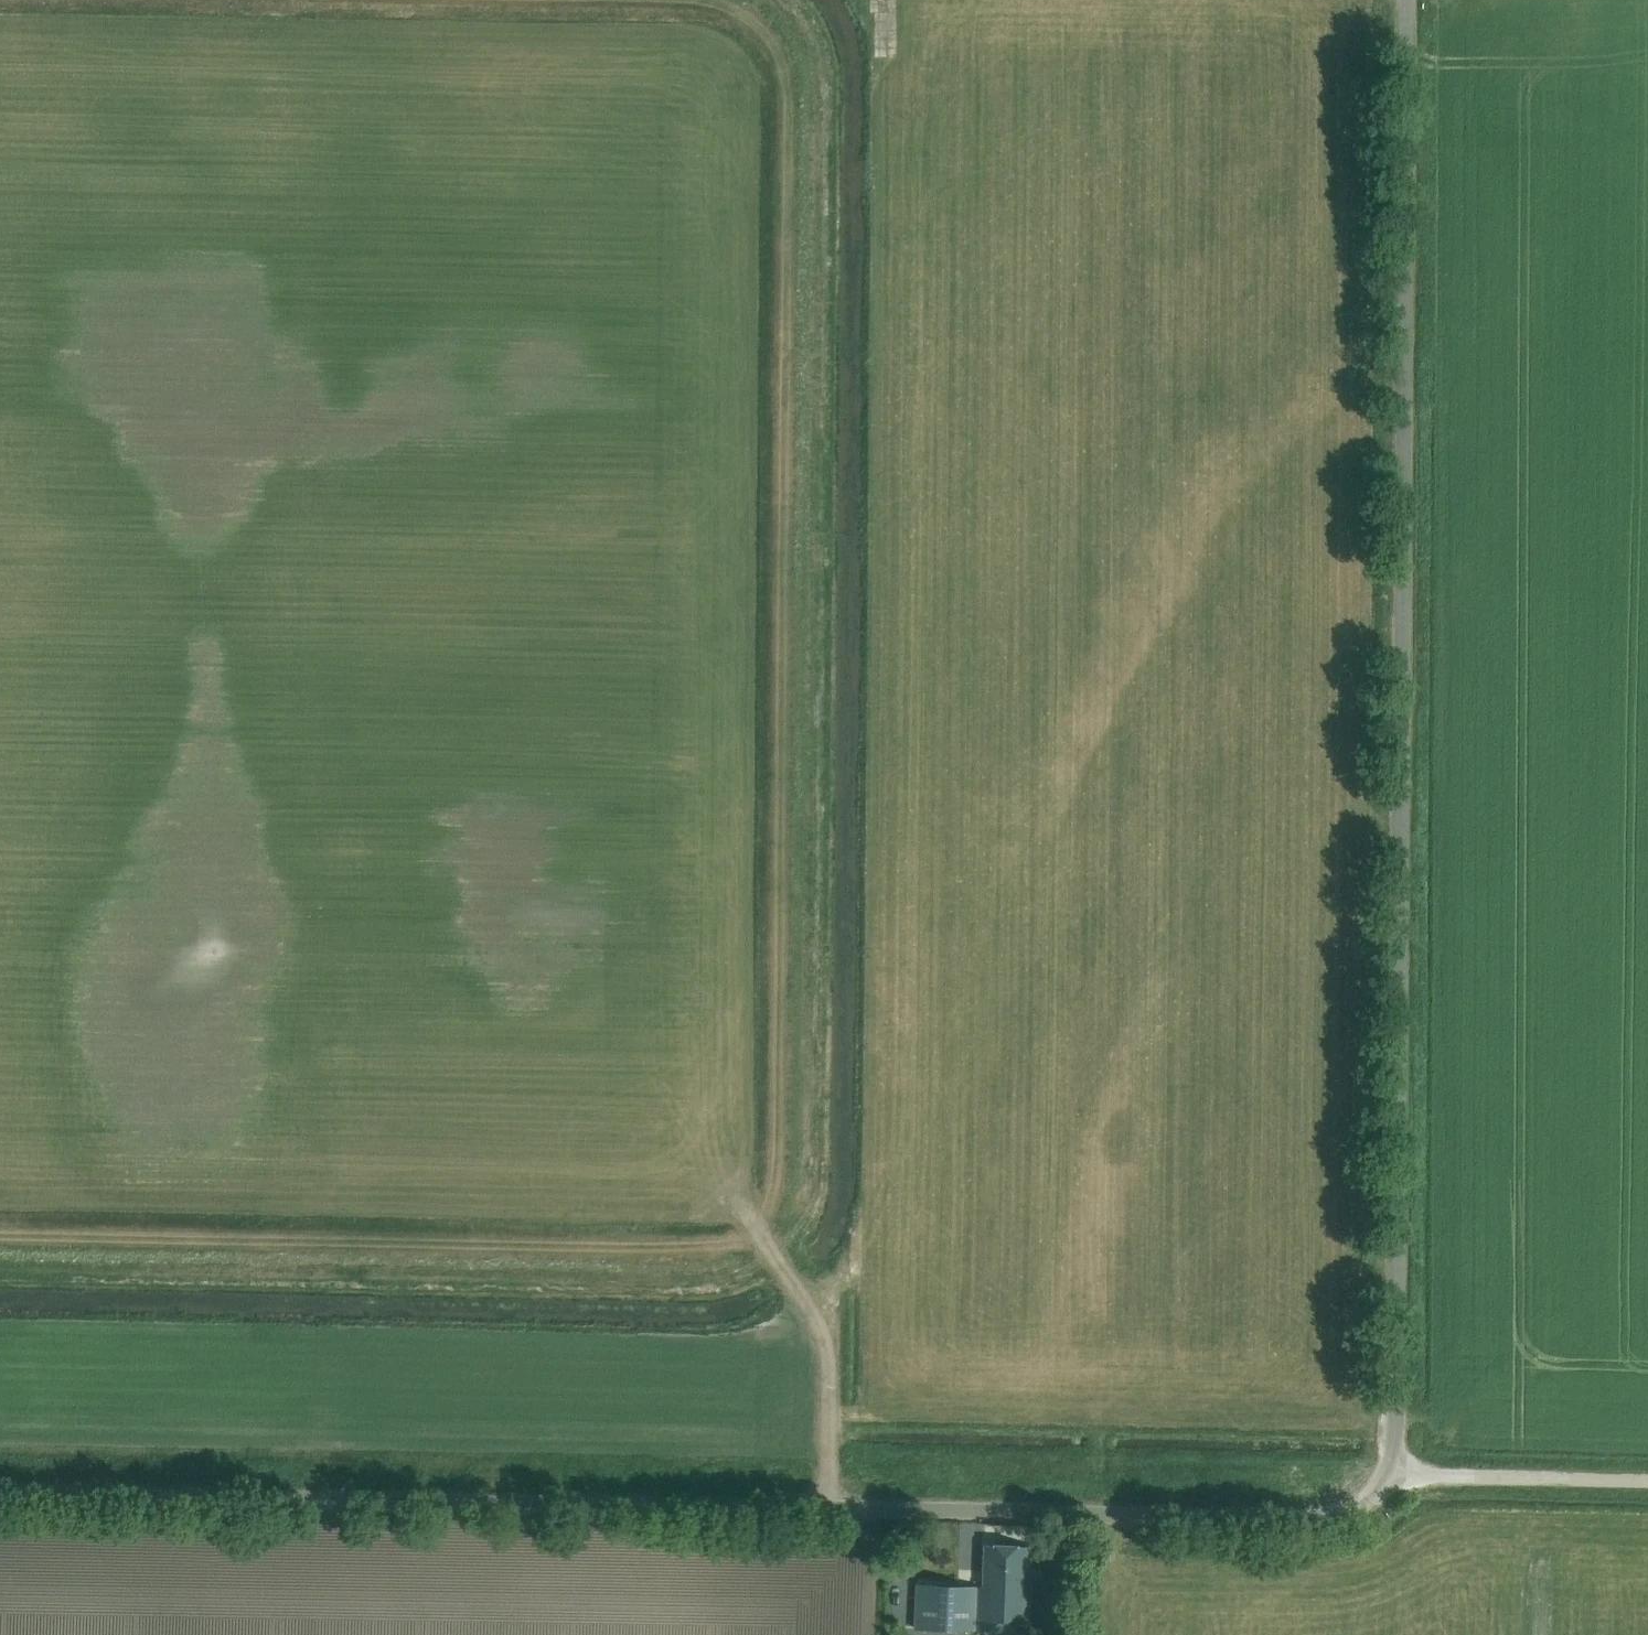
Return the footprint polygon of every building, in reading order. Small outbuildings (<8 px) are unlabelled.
[(1031,1547),(984,1545),(983,1587),(917,1585),(916,1629),(1028,1633),(1031,1547)]
